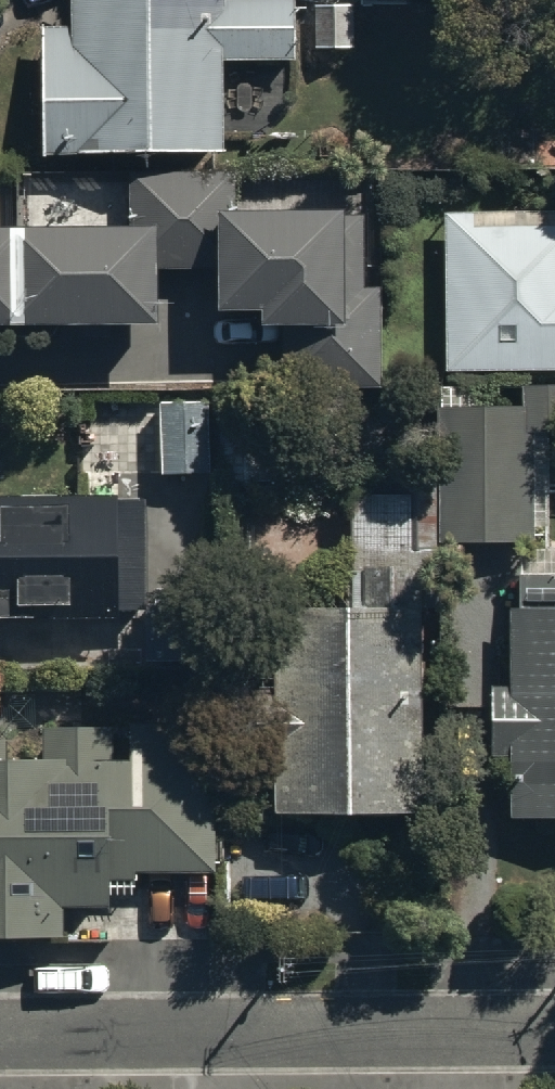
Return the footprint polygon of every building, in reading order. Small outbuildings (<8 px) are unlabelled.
[(45,143),(217,143),(217,43),(294,43),(294,0),(69,0),(69,13),(45,13),(45,143)] [(158,313),(158,262),(215,262),(215,294),(258,294),(258,312),(277,312),(277,376),(381,376),(380,277),(362,277),(362,206),(338,207),(338,198),(234,198),(234,162),(127,162),(127,209),(0,209),(0,313),(158,313)] [(554,364),(554,208),(436,211),(439,367),(554,364)] [(163,468),(207,468),(207,395),(163,395),(163,468)] [(529,400),(437,401),(438,462),(405,462),(405,541),(530,539),(529,400)] [(0,480),(0,610),(111,610),(112,481),(0,480)] [(264,806),(410,806),(410,556),(346,556),(346,597),(264,598),(264,806)] [(505,606),(507,677),(485,677),(487,748),(508,747),(509,805),(554,805),(554,605),(505,606)] [(211,879),(213,725),(0,723),(0,925),(58,926),(58,878),(211,879)] [(221,868),(221,908),(296,907),(295,867),(221,868)]
